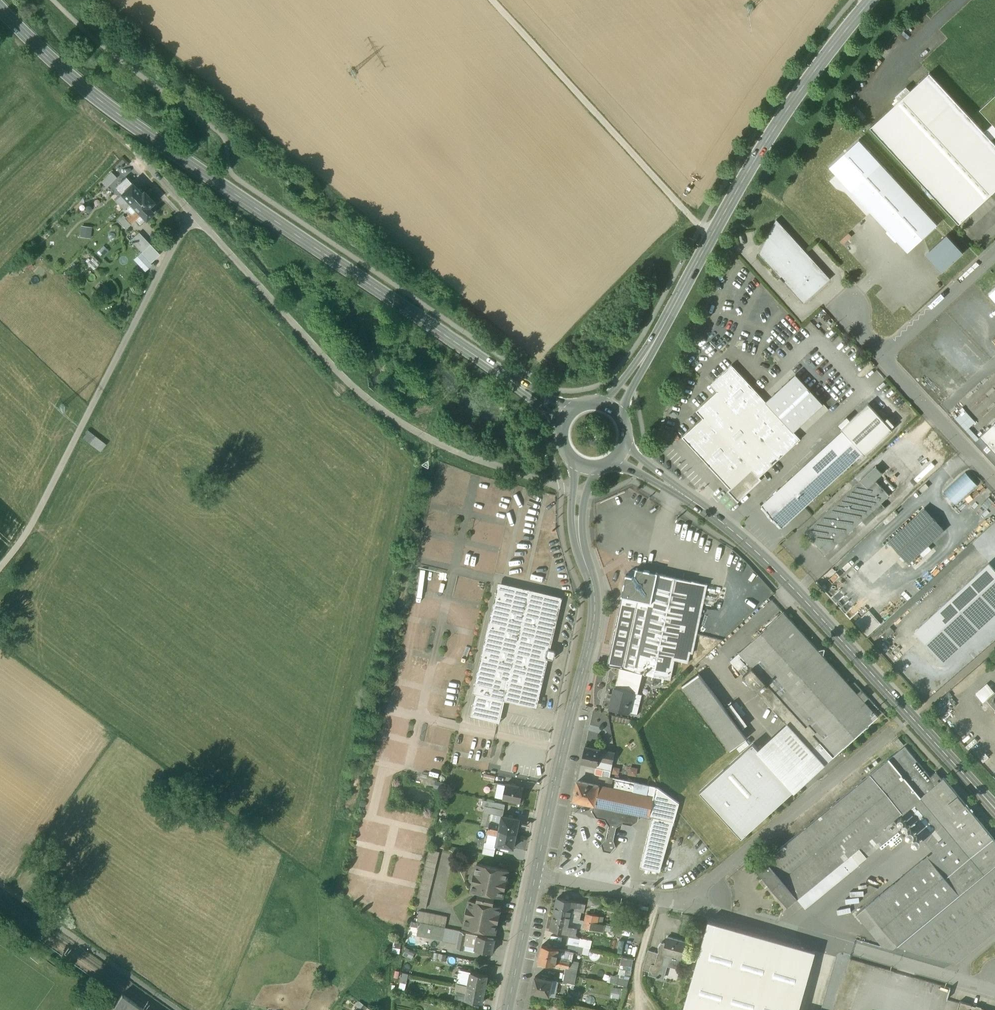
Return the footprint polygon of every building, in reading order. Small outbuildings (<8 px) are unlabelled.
[(930,73),(870,127),(959,224),(994,190),(994,143),(992,140),(984,132),(930,73)] [(980,109),(993,124),(994,126),(994,95),(980,109)] [(993,124),(984,132),(992,140),(994,137),(994,126),(993,124)] [(852,190),(908,250),(937,224),(881,163),(852,190)] [(112,171),(101,182),(107,187),(117,177),(112,171)] [(142,193),(132,183),(121,194),(126,198),(131,204),(142,193)] [(142,193),(131,204),(140,214),(146,220),(153,213),(148,207),(154,202),(148,196),(149,196),(145,192),(144,192),(142,193)] [(126,198),(120,204),(125,210),(131,204),(126,198)] [(126,217),(125,218),(130,223),(140,214),(135,208),(126,217)] [(124,215),(119,220),(126,228),(130,223),(125,218),(126,217),(124,215)] [(806,252),(776,220),(770,232),(796,261),(806,252)] [(80,236),(91,238),(93,227),(82,225),(80,236)] [(139,232),(131,240),(135,245),(144,237),(139,232)] [(796,261),(770,232),(759,254),(804,303),(830,279),(806,252),(796,261)] [(946,234),(929,250),(946,268),(963,252),(946,234)] [(150,244),(144,237),(135,245),(142,252),(150,244)] [(144,256),(155,261),(159,253),(148,248),(144,256)] [(145,271),(153,264),(142,252),(134,259),(145,271)] [(766,402),(732,365),(711,384),(718,392),(697,411),(704,418),(683,437),(731,488),(728,491),(737,501),(752,488),(750,486),(780,458),(773,451),(793,431),(766,402)] [(823,404),(796,374),(766,402),(793,431),(823,404)] [(868,404),(841,429),(865,455),(892,430),(868,404)] [(994,424),(994,423),(980,436),(994,452),(994,423),(994,424)] [(95,435),(88,431),(83,439),(89,443),(95,435)] [(843,431),(762,506),(782,528),(863,453),(843,431)] [(106,444),(95,435),(89,443),(101,452),(106,444)] [(899,486),(913,473),(898,459),(885,472),(899,486)] [(876,467),(805,532),(825,554),(889,495),(875,481),(883,474),(876,467)] [(966,470),(945,492),(957,504),(979,483),(966,470)] [(800,513),(807,519),(812,514),(805,507),(800,513)] [(924,508),(888,541),(908,563),(944,530),(924,508)] [(914,631),(943,662),(994,614),(994,569),(989,563),(914,631)] [(636,567),(636,569),(633,568),(628,572),(628,574),(626,574),(621,596),(623,596),(652,602),(658,573),(658,572),(636,567)] [(706,583),(658,573),(652,602),(637,671),(643,672),(671,678),(674,659),(688,662),(690,652),(693,653),(708,583),(706,582),(706,583)] [(559,599),(500,586),(471,716),(509,724),(514,702),(534,707),(537,697),(538,697),(539,696),(541,689),(540,688),(539,687),(546,658),(552,660),(555,658),(556,652),(555,650),(548,648),(555,619),(556,619),(558,618),(559,611),(558,610),(557,609),(559,599)] [(652,602),(623,596),(609,665),(620,668),(637,671),(652,602)] [(872,616),(872,610),(851,610),(852,630),(881,630),(881,616),(872,616)] [(851,686),(784,612),(739,651),(749,663),(739,671),(786,723),(811,750),(820,742),(833,757),(878,716),(875,712),(879,709),(855,682),(851,686)] [(637,671),(620,668),(615,687),(633,691),(638,692),(643,672),(637,671)] [(747,738),(699,673),(682,685),(730,750),(747,738)] [(633,691),(615,687),(610,709),(628,713),(628,710),(626,710),(627,703),(630,704),(633,691)] [(986,698),(994,709),(994,690),(986,698)] [(786,723),(759,749),(795,789),(824,765),(811,750),(786,723)] [(833,757),(820,742),(811,750),(824,765),(833,757)] [(753,743),(700,791),(742,837),(795,789),(759,749),(753,743)] [(607,750),(585,745),(581,763),(597,766),(598,760),(605,762),(606,756),(607,750)] [(942,779),(936,784),(930,777),(905,746),(889,759),(889,758),(765,861),(766,861),(756,869),(763,878),(769,885),(787,906),(797,899),(798,900),(851,856),(902,813),(921,797),(971,856),(991,840),(993,838),(944,778),(942,779)] [(605,762),(598,760),(597,766),(595,773),(599,774),(609,776),(613,763),(605,762)] [(614,766),(612,773),(619,775),(621,767),(614,766)] [(942,779),(935,772),(930,777),(936,784),(942,779)] [(609,776),(599,774),(598,780),(612,783),(613,777),(609,776)] [(658,788),(616,778),(614,789),(654,798),(653,802),(650,817),(652,817),(674,822),(679,803),(658,788)] [(599,785),(577,781),(573,800),(595,805),(598,790),(599,785)] [(524,787),(506,783),(503,799),(520,802),(523,803),(524,795),(522,794),(524,787)] [(614,789),(599,785),(598,790),(595,805),(639,814),(650,817),(653,802),(654,798),(614,789)] [(971,856),(921,797),(902,813),(933,851),(951,873),(971,856)] [(505,805),(489,801),(488,807),(485,806),(484,812),(491,814),(491,813),(492,807),(504,810),(505,805)] [(639,814),(595,805),(593,811),(597,816),(605,818),(610,825),(607,838),(602,844),(604,849),(610,851),(615,846),(613,839),(616,827),(623,822),(631,824),(637,820),(639,814)] [(504,810),(492,807),(491,813),(502,816),(502,815),(503,815),(504,810)] [(503,815),(502,815),(502,816),(500,824),(499,830),(516,833),(519,819),(503,815)] [(674,822),(652,817),(640,867),(660,872),(674,822)] [(516,833),(499,830),(498,835),(496,845),(497,845),(502,846),(501,849),(507,850),(508,847),(513,848),(516,833)] [(951,873),(933,851),(866,907),(898,946),(956,963),(994,931),(994,844),(991,840),(971,856),(951,873)] [(429,849),(416,904),(427,907),(440,852),(429,849)] [(851,856),(798,900),(806,910),(860,865),(851,856)] [(478,901),(470,899),(468,906),(470,906),(468,915),(466,915),(464,925),(496,932),(498,921),(495,920),(497,912),(499,913),(501,906),(493,904),(495,894),(503,895),(504,888),(502,888),(504,880),(506,880),(508,870),(477,863),(475,873),(477,874),(475,882),(473,881),(472,888),(480,890),(478,901)] [(769,885),(763,878),(759,881),(765,888),(769,885)] [(602,898),(589,896),(587,906),(600,908),(602,898)] [(578,902),(557,898),(554,914),(570,917),(572,909),(572,906),(576,907),(578,902)] [(585,904),(578,902),(576,907),(572,906),(572,909),(580,911),(584,912),(585,904)] [(580,911),(572,909),(570,917),(578,918),(580,911)] [(448,918),(420,911),(417,921),(420,922),(445,928),(448,918)] [(598,916),(587,913),(586,920),(597,923),(598,916)] [(570,917),(554,914),(550,929),(570,934),(572,929),(568,928),(568,925),(570,917)] [(578,918),(570,917),(568,925),(577,927),(584,929),(584,928),(586,920),(578,918)] [(417,935),(420,922),(417,921),(412,920),(409,934),(410,934),(417,935)] [(597,923),(586,920),(584,928),(601,931),(603,924),(597,923)] [(708,921),(683,1009),(799,1009),(815,951),(708,921)] [(445,928),(420,922),(417,935),(420,936),(442,941),(445,928)] [(577,927),(568,925),(568,928),(572,929),(570,934),(575,935),(577,927)] [(460,931),(445,928),(442,941),(457,945),(460,931)] [(467,933),(460,931),(457,945),(457,948),(464,949),(464,946),(467,933)] [(478,935),(467,933),(464,946),(475,948),(478,935)] [(420,936),(417,935),(410,934),(407,947),(417,949),(420,936)] [(495,939),(478,935),(475,948),(492,952),(495,939)] [(580,940),(568,937),(567,944),(579,946),(580,940)] [(658,953),(653,972),(649,971),(648,974),(662,978),(666,963),(674,965),(676,958),(682,960),(687,942),(667,937),(665,944),(661,942),(658,953)] [(592,941),(580,938),(580,940),(579,946),(583,947),(590,948),(592,941)] [(401,943),(393,942),(392,952),(399,954),(401,943)] [(579,946),(567,944),(565,950),(581,954),(583,947),(579,946)] [(559,948),(542,945),(538,961),(555,965),(557,958),(559,948)] [(411,959),(415,952),(406,948),(402,955),(411,959)] [(658,953),(648,950),(643,966),(643,969),(649,971),(653,972),(658,953)] [(634,959),(622,957),(620,967),(631,969),(634,959)] [(570,961),(557,958),(555,965),(566,967),(569,968),(570,961)] [(488,964),(476,961),(475,968),(487,970),(488,964)] [(578,963),(570,961),(569,968),(566,967),(565,973),(576,976),(578,963)] [(488,975),(471,971),(468,986),(485,989),(488,975)] [(565,973),(563,983),(574,985),(576,976),(565,973)] [(553,980),(535,976),(532,992),(549,996),(551,986),(553,980)] [(485,989),(468,986),(467,993),(457,991),(456,997),(482,1003),(485,989)] [(613,986),(611,996),(621,998),(623,989),(613,986)] [(111,1009),(144,1009),(122,994),(111,1009)] [(401,1005),(403,997),(395,995),(393,1003),(401,1005)]
